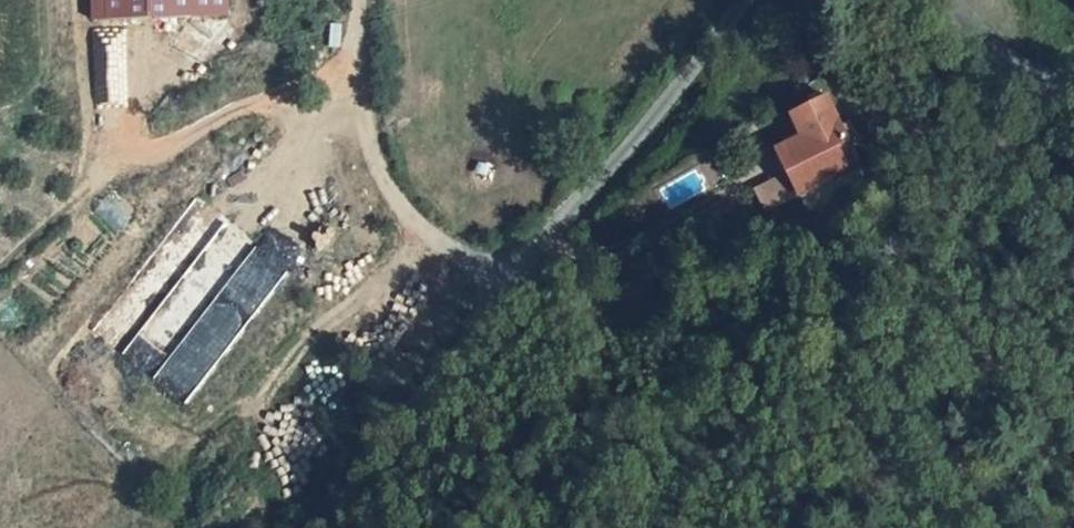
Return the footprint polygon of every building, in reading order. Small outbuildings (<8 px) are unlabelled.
[(785,175),(794,195),(856,168),(826,100),(790,116),(801,138),(774,150),(785,175)] [(759,211),(794,195),(785,175),(750,191),(759,211)]
